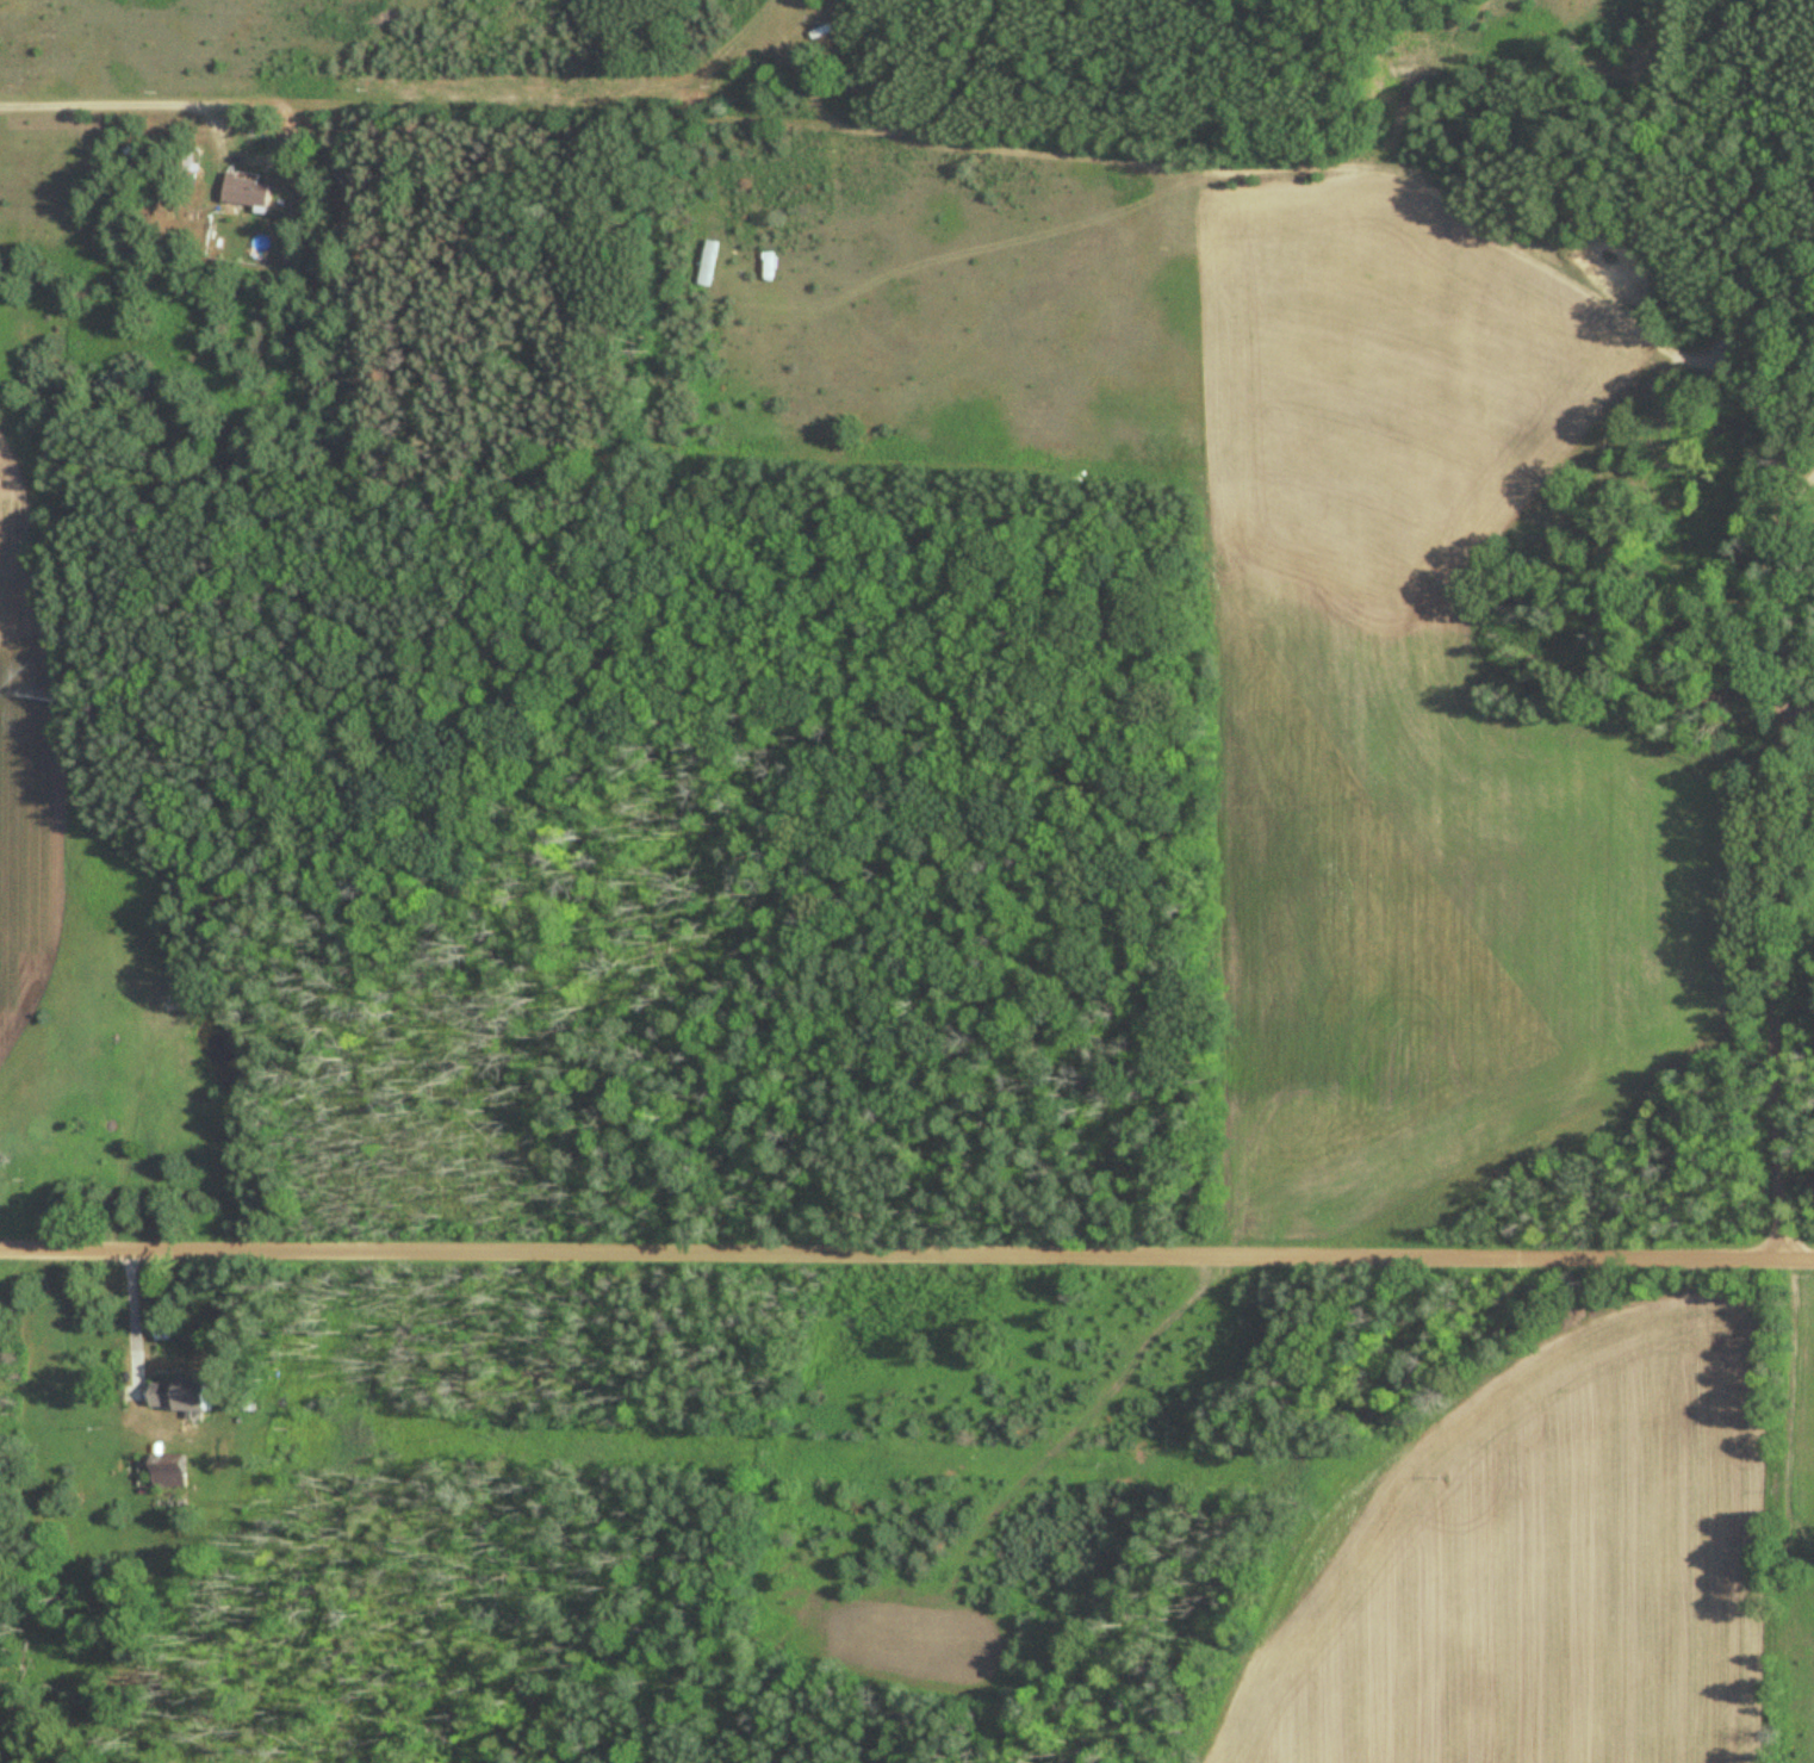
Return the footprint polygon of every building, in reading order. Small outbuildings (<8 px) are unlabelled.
[(262,205),(265,188),(225,180),(222,197),(262,205)] [(200,1411),(201,1380),(169,1379),(169,1383),(145,1383),(145,1410),(200,1411)]
